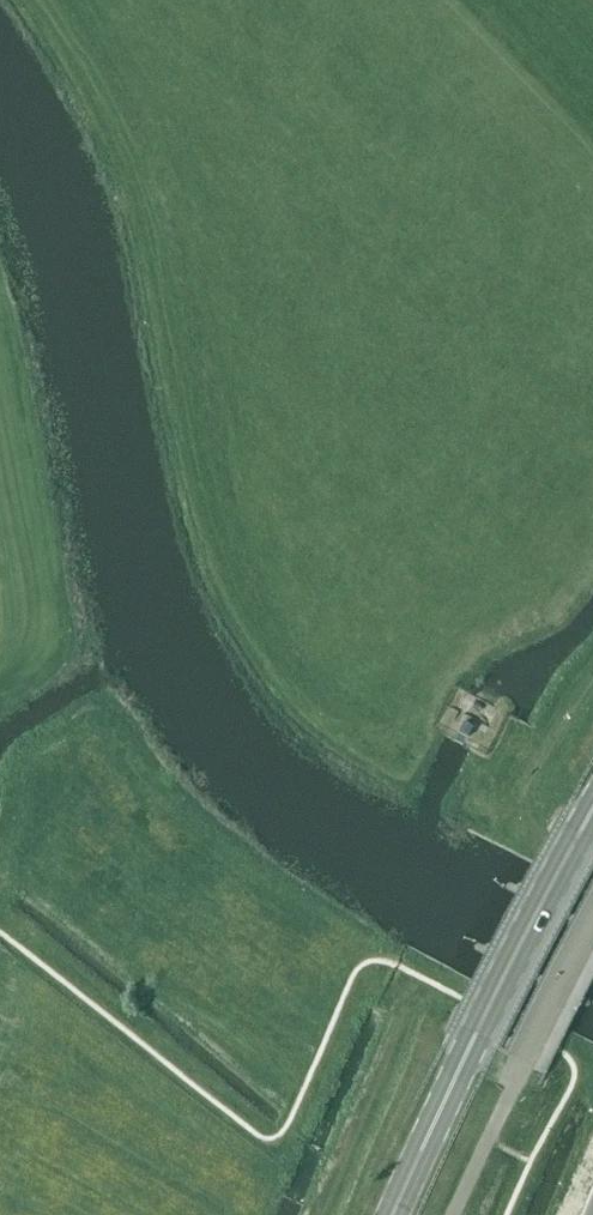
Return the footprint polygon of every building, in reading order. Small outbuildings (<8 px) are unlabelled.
[(469,738),(473,730),(464,725),(459,733),(469,738)]
